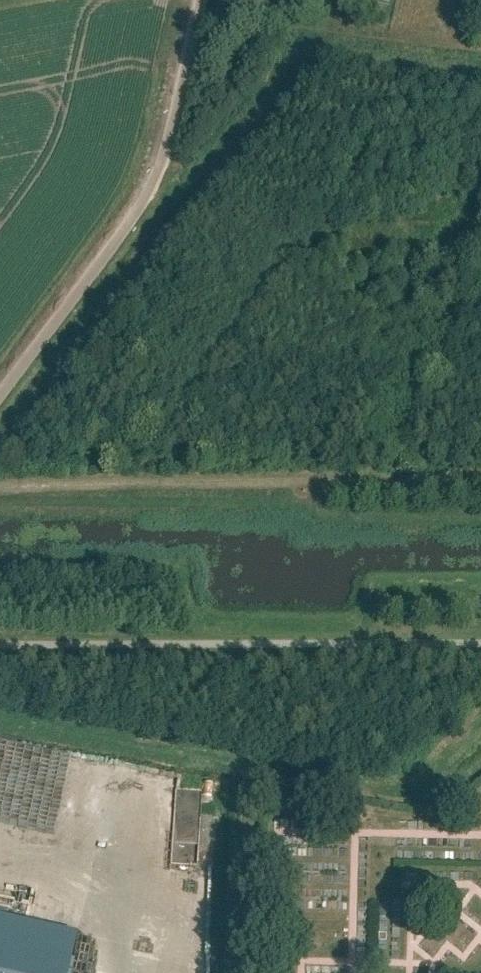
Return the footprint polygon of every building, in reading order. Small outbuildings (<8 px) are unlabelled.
[(197,863),(199,790),(175,790),(174,863),(197,863)] [(0,917),(0,972),(69,972),(77,935),(0,917)]
